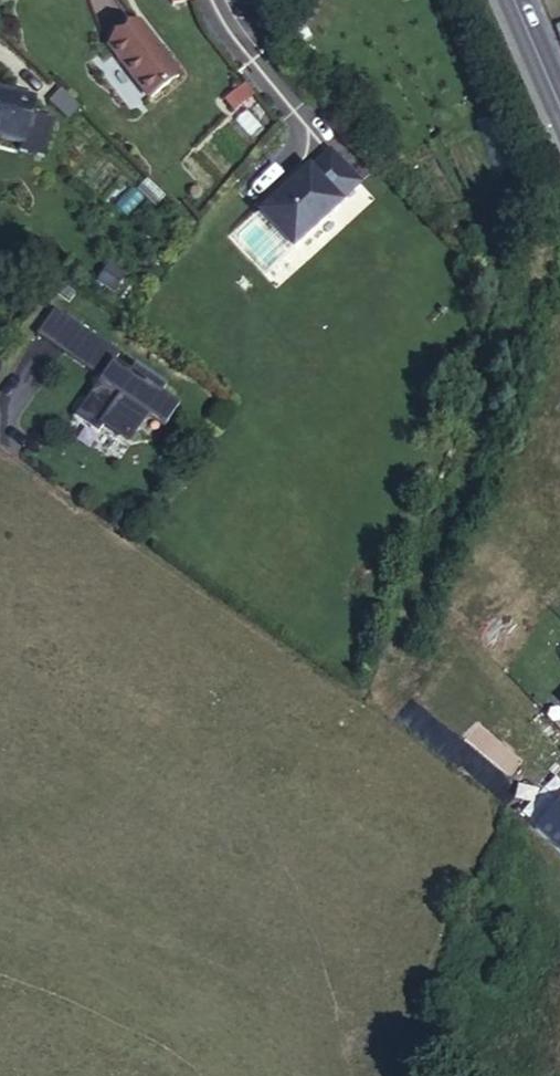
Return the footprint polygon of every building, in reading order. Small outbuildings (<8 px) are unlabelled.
[(138,27),(109,50),(150,102),(180,80),(138,27)] [(256,97),(245,84),(224,102),(235,115),(256,97)] [(0,100),(0,142),(2,143),(1,146),(23,152),(35,105),(5,98),(4,101),(0,100)] [(273,193),(255,211),(296,252),(343,205),(341,203),(361,183),(324,146),(304,166),(302,164),(284,182),(288,185),(277,196),(273,193)] [(284,182),(273,193),(277,196),(288,185),(284,182)] [(63,356),(81,330),(54,311),(34,340),(61,359),(97,384),(99,381),(63,356)] [(81,330),(63,356),(99,381),(97,384),(72,419),(96,436),(103,427),(126,443),(144,417),(163,429),(177,409),(159,397),(165,388),(133,367),(127,376),(111,365),(118,356),(81,330)] [(532,829),(559,856),(559,799),(532,829)]
